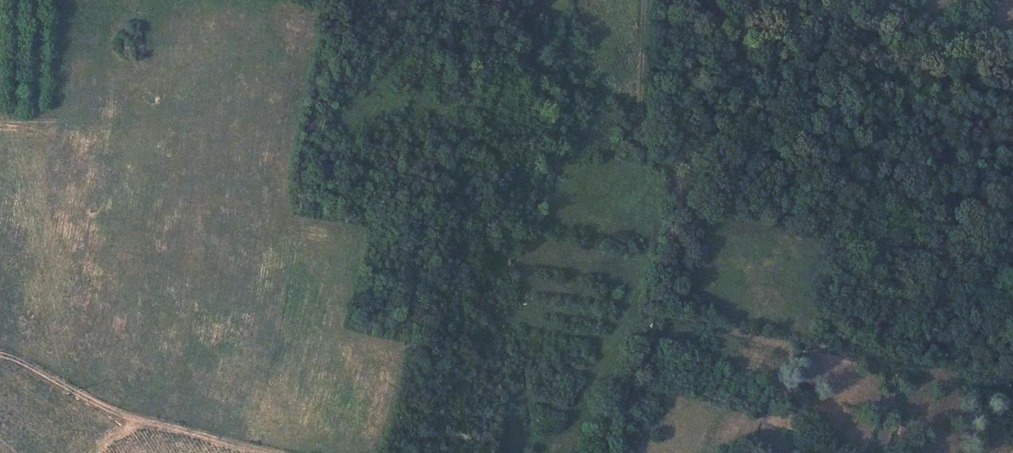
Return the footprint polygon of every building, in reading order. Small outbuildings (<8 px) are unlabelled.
[(684,301),(681,307),(687,310),(691,305),(684,301)]
